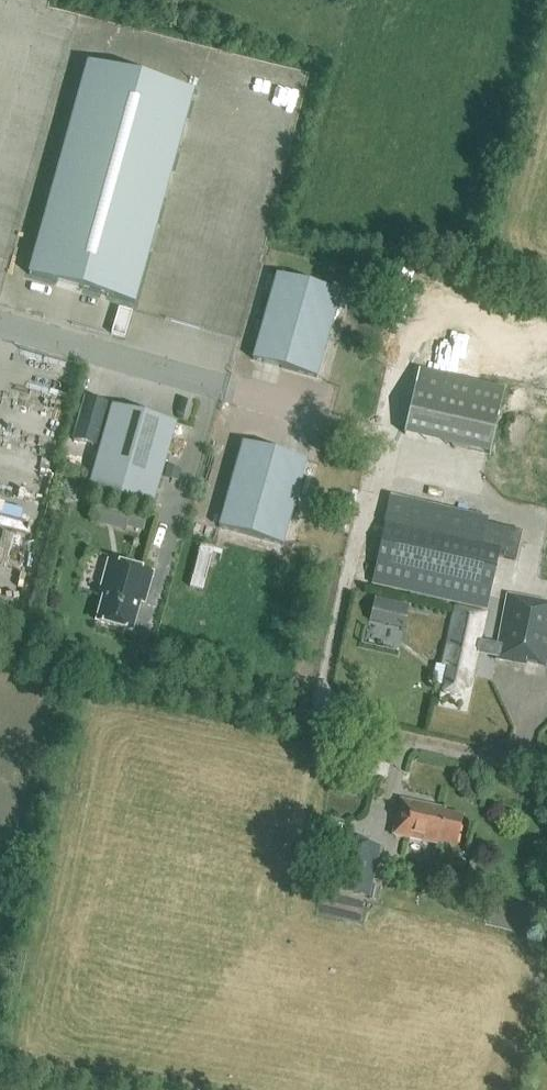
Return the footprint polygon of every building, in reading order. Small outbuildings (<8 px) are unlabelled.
[(86,63),(27,275),(133,304),(192,93),(86,63)] [(316,378),(340,293),(277,275),(253,360),(316,378)] [(405,438),(546,471),(546,306),(442,282),(405,438)] [(176,424),(112,406),(88,491),(152,509),(176,424)] [(219,528),(283,546),(307,461),(243,443),(219,528)] [(488,519),(389,497),(370,584),(486,611),(498,557),(515,561),(522,531),(487,523),(488,519)] [(91,511),(89,519),(121,529),(123,521),(91,511)] [(131,631),(139,602),(143,603),(151,574),(109,563),(101,591),(105,592),(97,622),(131,631)] [(508,595),(495,660),(525,666),(526,662),(546,666),(546,660),(546,603),(508,595)] [(453,607),(440,666),(446,668),(440,694),(463,699),(465,689),(470,690),(486,614),(453,607)] [(456,844),(462,818),(445,814),(446,809),(400,799),(392,835),(437,845),(438,840),(456,844)] [(369,898),(381,846),(342,837),(331,890),(369,898)]
